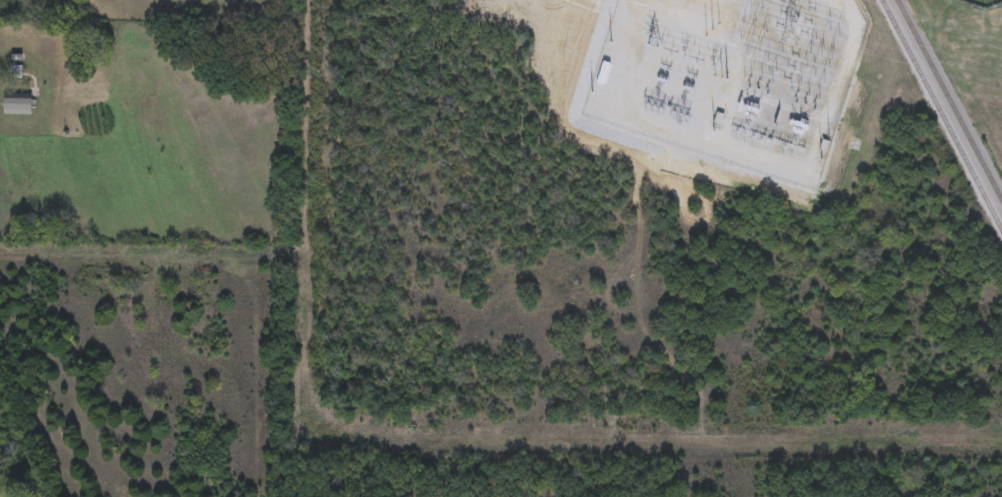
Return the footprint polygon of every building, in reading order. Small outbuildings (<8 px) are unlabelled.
[(31,99),(31,116),(4,116),(4,99),(31,99)]
